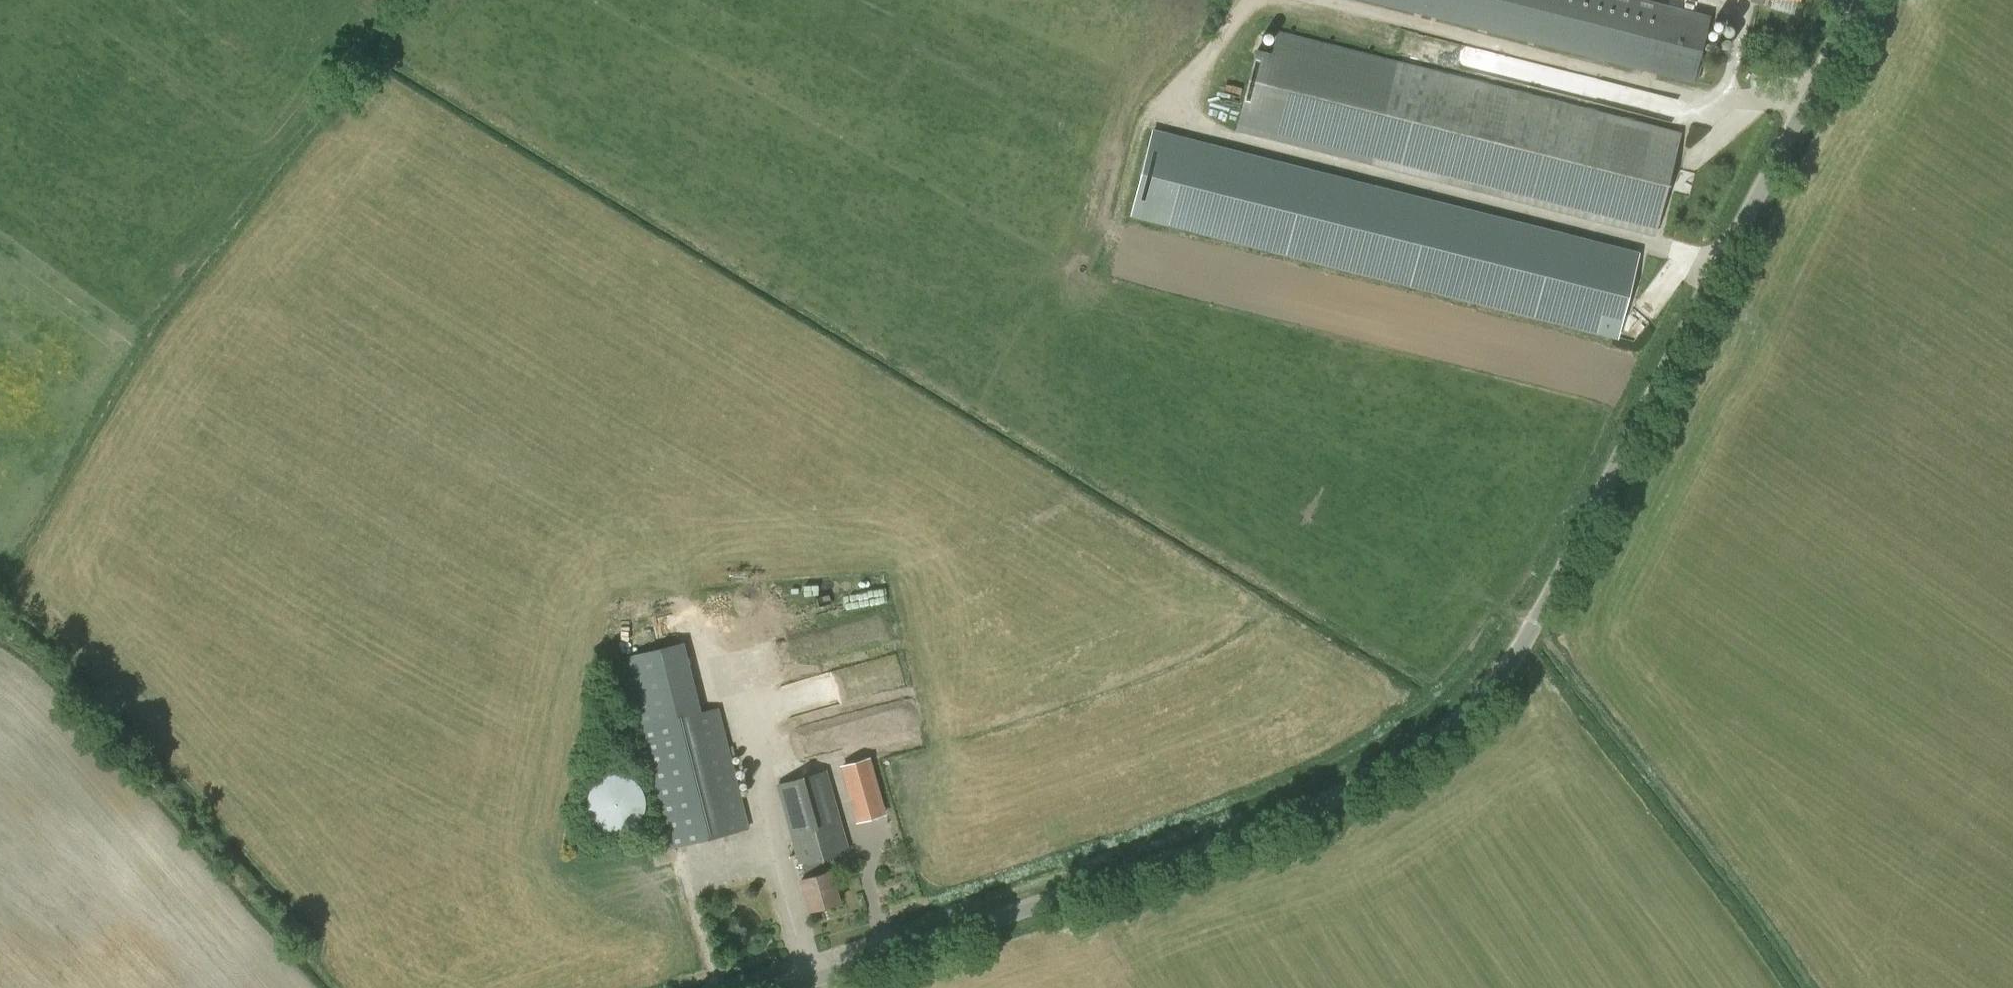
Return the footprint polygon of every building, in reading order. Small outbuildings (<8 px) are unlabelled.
[(1711,16),(1649,0),(1366,0),(1694,82),(1711,16)] [(1370,164),(1653,235),(1680,135),(1396,63),(1277,33),(1272,53),(1256,50),(1236,130),(1370,164)] [(1643,253),(1184,137),(1154,130),(1132,215),(1621,338),(1642,256),(1643,253)] [(702,713),(640,729),(670,848),(748,829),(719,709),(702,713)] [(878,786),(870,759),(840,768),(848,794),(878,786)] [(826,771),(777,786),(800,865),(801,864),(823,858),(850,851),(826,771)] [(614,831),(619,831),(624,831),(628,829),(633,827),(636,824),(640,820),(642,816),(644,812),(646,807),(646,802),(646,798),(645,793),(643,789),(640,784),(637,781),(633,778),(629,776),(624,774),(619,773),(615,773),(611,773),(608,774),(604,776),(597,780),(594,784),(590,788),(588,794),(587,798),(587,803),(588,808),(590,815),(592,820),(597,824),(603,828),(609,831),(614,831)] [(802,880),(810,910),(840,902),(831,871),(827,872),(823,858),(801,864),(805,879),(802,880)]
